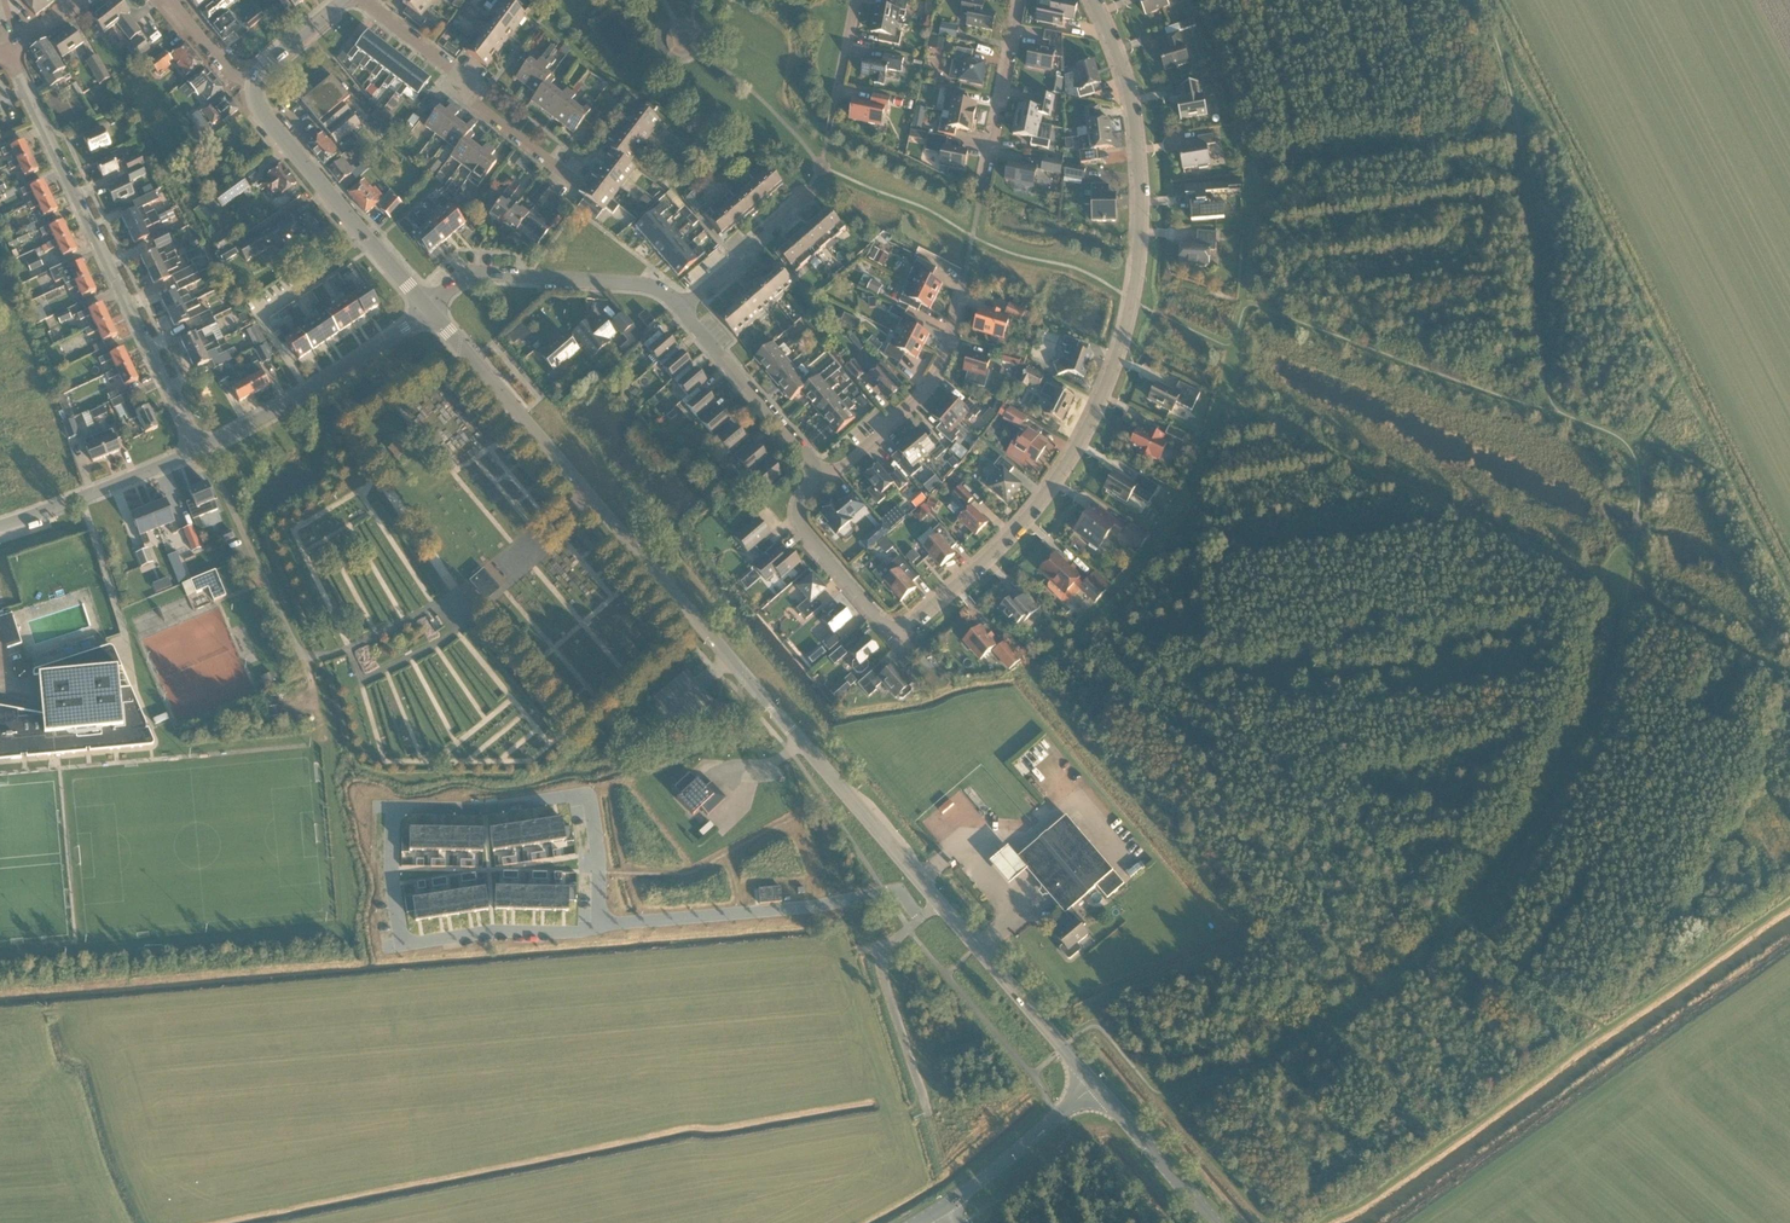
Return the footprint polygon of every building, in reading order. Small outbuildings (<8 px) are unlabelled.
[(46,8),(40,0),(23,0),(35,16),(46,8)] [(116,24),(129,41),(140,32),(127,16),(129,14),(118,0),(115,0),(92,18),(104,34),(116,24)] [(206,3),(209,0),(189,0),(196,8),(204,1),(206,3)] [(226,11),(235,4),(232,0),(219,0),(201,14),(209,24),(226,11)] [(264,15),(273,8),(266,0),(258,8),(264,15)] [(499,11),(516,25),(525,13),(509,0),(507,0),(504,4),(499,11)] [(897,24),(899,17),(905,18),(908,0),(891,0),(889,9),(876,6),(873,20),(897,24)] [(935,2),(927,0),(924,14),(932,15),(935,2)] [(968,0),(964,0),(961,14),(969,16),(967,27),(992,32),(996,14),(983,11),(985,3),(968,0)] [(1037,21),(1058,26),(1063,27),(1064,19),(1074,21),(1078,5),(1075,5),(1075,2),(1074,0),(1066,0),(1064,3),(1054,0),(1054,1),(1049,0),(1041,0),(1040,7),(1037,21)] [(1169,6),(1166,0),(1141,0),(1140,1),(1146,16),(1169,6)] [(226,11),(209,24),(222,41),(240,27),(226,11)] [(486,11),(483,16),(491,22),(494,17),(486,11)] [(494,17),(491,22),(508,35),(516,25),(499,11),(494,17)] [(263,18),(258,12),(245,23),(250,29),(263,18)] [(930,29),(932,15),(924,14),(922,28),(930,29)] [(483,16),(479,21),(487,27),(491,22),(483,16)] [(896,32),(897,24),(873,20),(871,33),(880,35),(878,42),(899,46),(902,33),(896,32)] [(1194,20),(1179,25),(1181,32),(1196,27),(1194,20)] [(487,27),(482,33),(500,47),(508,35),(491,22),(487,27)] [(939,36),(956,40),(959,27),(942,23),(939,36)] [(83,45),(72,29),(51,43),(62,59),(83,45)] [(1031,47),(1027,67),(1051,72),(1054,57),(1063,59),(1062,35),(1045,31),(1043,41),(1050,42),(1049,51),(1031,47)] [(477,40),(473,45),(491,59),(500,47),(482,33),(477,40)] [(355,49),(355,50),(358,52),(366,58),(367,59),(380,43),(367,34),(355,49)] [(469,34),(465,39),(473,45),(477,40),(469,34)] [(1165,70),(1189,63),(1184,47),(1183,47),(1179,34),(1163,38),(1167,52),(1160,54),(1165,70)] [(931,37),(929,48),(942,51),(945,40),(931,37)] [(150,50),(140,38),(126,48),(136,61),(150,50)] [(51,89),(64,80),(59,72),(64,69),(45,41),(30,51),(38,63),(36,64),(42,73),(41,74),(51,89)] [(380,43),(367,59),(370,61),(378,67),(380,69),(392,53),(380,43)] [(202,64),(184,44),(170,55),(168,56),(165,52),(150,64),(158,75),(169,66),(167,63),(172,59),(187,76),(202,64)] [(354,48),(347,57),(352,60),(358,52),(355,50),(355,49),(354,48)] [(970,84),(982,86),(985,74),(984,74),(986,63),(972,60),(973,52),(957,49),(954,62),(962,64),(959,81),(971,83),(970,84)] [(392,53),(380,69),(382,71),(390,76),(392,78),(405,62),(392,53)] [(901,73),(904,58),(885,55),(884,63),(865,59),(862,76),(875,78),(874,84),(883,86),(887,70),(901,73)] [(85,64),(98,86),(109,80),(96,58),(85,64)] [(366,58),(359,66),(364,70),(370,61),(367,59),(366,58)] [(528,60),(514,78),(525,87),(539,69),(532,64),(528,60)] [(405,62),(392,78),(394,80),(402,86),(405,88),(417,72),(405,62)] [(1093,87),(1100,85),(1093,62),(1077,66),(1084,89),(1077,91),(1080,99),(1095,95),(1093,87)] [(551,66),(545,74),(550,78),(556,70),(551,66)] [(378,67),(371,75),(376,79),(382,71),(380,69),(378,67)] [(202,95),(207,101),(222,90),(205,69),(190,81),(191,81),(199,91),(202,95)] [(539,69),(525,87),(536,96),(550,78),(545,74),(539,69)] [(417,72),(405,88),(406,89),(417,97),(429,81),(417,72)] [(562,74),(556,82),(561,86),(567,78),(562,74)] [(1074,75),(1065,77),(1065,83),(1074,83),(1074,75)] [(390,76),(384,85),(388,88),(394,80),(392,78),(390,76)] [(301,102),(335,144),(359,124),(342,104),(349,98),(332,77),(301,102)] [(550,78),(536,96),(547,104),(561,86),(556,82),(550,78)] [(567,78),(561,86),(566,90),(572,82),(567,78)] [(191,81),(187,84),(195,94),(198,98),(202,95),(199,91),(191,81)] [(1185,102),(1178,103),(1181,120),(1208,115),(1204,98),(1201,99),(1198,83),(1182,86),(1185,102)] [(402,86),(396,94),(399,97),(400,97),(402,95),(406,89),(405,88),(402,86)] [(561,86),(547,104),(559,113),(573,95),(566,90),(561,86)] [(373,87),(367,93),(373,98),(378,91),(373,87)] [(945,99),(942,112),(951,114),(975,118),(977,109),(975,109),(976,104),(962,102),(963,94),(947,91),(945,99)] [(1017,112),(1015,120),(1041,125),(1043,116),(1051,118),(1055,98),(1039,94),(1036,108),(1019,105),(1018,112),(1017,112)] [(221,118),(224,121),(238,110),(226,95),(212,106),(210,103),(201,111),(212,125),(221,118)] [(854,101),(851,119),(877,124),(882,125),(885,111),(887,112),(890,98),(875,95),(873,104),(854,101)] [(902,108),(904,100),(896,98),(894,106),(902,108)] [(594,106),(590,111),(608,125),(617,113),(599,100),(594,106)] [(586,101),(582,106),(590,111),(594,106),(586,101)] [(436,103),(423,121),(428,125),(435,130),(448,112),(436,103)] [(582,106),(579,110),(587,116),(590,111),(582,106)] [(917,107),(915,117),(923,119),(925,109),(917,107)] [(1081,129),(1077,129),(1078,138),(1088,137),(1112,134),(1110,120),(1100,121),(1098,107),(1085,108),(1085,110),(1086,116),(1080,117),(1081,123),(1081,129)] [(378,125),(384,120),(376,111),(370,115),(378,125)] [(587,116),(581,124),(599,137),(608,125),(590,111),(587,116)] [(448,112),(435,130),(441,134),(446,138),(459,120),(448,112)] [(189,119),(202,136),(211,129),(198,113),(189,119)] [(941,119),(938,134),(955,137),(956,129),(970,132),(971,128),(973,128),(975,118),(951,114),(949,121),(941,119)] [(651,118),(641,130),(659,144),(664,137),(668,132),(651,118)] [(459,120),(446,138),(451,142),(457,146),(468,132),(470,128),(459,120)] [(1015,127),(1013,135),(1032,138),(1031,146),(1049,150),(1054,127),(1041,125),(1015,120),(1014,127),(1015,127)] [(386,139),(394,132),(385,121),(377,127),(386,139)] [(413,129),(406,124),(397,135),(403,140),(413,129)] [(110,146),(102,129),(83,138),(91,155),(110,146)] [(641,130),(633,141),(650,155),(654,150),(659,144),(641,130)] [(457,146),(454,149),(461,154),(465,158),(479,140),(468,132),(457,146)] [(668,132),(664,137),(672,143),(676,138),(668,132)] [(338,154),(322,133),(306,146),(316,157),(323,166),(338,154)] [(968,152),(960,150),(946,147),(948,138),(929,134),(925,151),(942,154),(940,166),(965,170),(968,152)] [(1084,151),(1080,151),(1081,163),(1095,162),(1094,150),(1113,148),(1112,134),(1088,137),(1089,145),(1083,146),(1084,151)] [(1181,150),(1184,169),(1199,167),(1200,169),(1209,168),(1208,165),(1210,165),(1206,146),(1216,144),(1215,135),(1198,137),(1200,147),(1181,150)] [(348,142),(357,152),(363,147),(355,137),(348,142)] [(446,138),(440,146),(445,149),(451,142),(446,138)] [(1067,139),(1067,150),(1078,150),(1077,138),(1067,139)] [(479,140),(465,158),(470,161),(476,166),(490,148),(479,140)] [(633,141),(624,152),(642,166),(646,160),(650,155),(633,141)] [(4,157),(12,153),(14,156),(11,157),(13,163),(16,161),(17,163),(31,157),(24,142),(10,149),(10,147),(1,151),(4,157)] [(490,148),(476,166),(483,171),(488,175),(501,157),(490,148)] [(654,150),(650,155),(658,161),(662,156),(654,150)] [(123,161),(119,152),(111,155),(112,158),(97,166),(103,178),(119,171),(116,164),(123,161)] [(624,152),(616,163),(633,177),(639,170),(642,166),(624,152)] [(461,154),(455,162),(459,165),(465,158),(461,154)] [(124,162),(129,173),(144,166),(139,155),(124,162)] [(517,162),(535,177),(540,170),(522,156),(517,162)] [(17,163),(16,161),(13,163),(8,165),(11,171),(19,167),(24,178),(38,172),(31,157),(17,163)] [(465,158),(459,165),(465,169),(470,161),(465,158)] [(1041,171),(1061,175),(1063,162),(1043,158),(1041,171)] [(353,173),(342,159),(328,170),(339,184),(353,173)] [(646,160),(642,166),(650,172),(654,167),(646,160)] [(753,172),(771,193),(781,185),(763,163),(753,172)] [(296,184),(281,164),(266,176),(269,179),(258,187),(261,191),(264,189),(270,197),(278,191),(281,195),(296,184)] [(1009,164),(1006,181),(1014,183),(1014,185),(1015,185),(1014,193),(1031,197),(1033,188),(1037,168),(1018,164),(1018,166),(1009,164)] [(642,166),(639,170),(647,176),(650,172),(642,166)] [(1086,169),(1067,166),(1065,175),(1083,179),(1084,179),(1086,169)] [(127,174),(130,182),(146,175),(142,168),(127,174)] [(608,169),(599,180),(616,193),(620,189),(625,182),(608,169)] [(483,171),(477,178),(482,182),(488,175),(483,171)] [(761,202),(771,193),(753,172),(743,181),(761,202)] [(1065,175),(1064,183),(1082,186),(1083,179),(1065,175)] [(249,189),(240,176),(212,197),(222,209),(243,194),(248,200),(260,191),(256,185),(249,189)] [(1228,179),(1228,184),(1229,192),(1241,191),(1240,178),(1228,179)] [(347,194),(365,214),(381,201),(363,180),(347,194)] [(509,200),(521,186),(514,180),(503,195),(509,200)] [(134,196),(127,181),(108,189),(115,205),(134,196)] [(751,211),(761,202),(743,181),(733,189),(751,211)] [(447,192),(456,196),(460,186),(451,182),(447,192)] [(545,182),(529,200),(535,205),(551,188),(545,182)] [(37,204),(50,197),(43,183),(30,189),(29,187),(21,191),(24,196),(32,193),(36,201),(37,204)] [(1206,203),(1206,194),(1228,192),(1228,193),(1229,193),(1229,192),(1228,184),(1186,187),(1187,196),(1197,195),(1197,203),(1191,204),(1192,222),(1224,219),(1223,206),(1210,207),(1210,202),(1206,203)] [(1093,221),(1093,222),(1116,222),(1116,196),(1108,196),(1108,187),(1085,187),(1085,205),(1096,205),(1096,221),(1093,221)] [(620,189),(616,193),(624,199),(628,194),(620,189)] [(742,219),(751,211),(733,189),(723,198),(742,219)] [(408,191),(402,197),(407,201),(412,195),(408,191)] [(670,191),(665,196),(672,203),(677,199),(670,191)] [(706,205),(694,191),(685,199),(696,213),(706,205)] [(121,218),(128,231),(142,224),(157,217),(155,212),(145,216),(142,209),(158,201),(154,193),(133,203),(136,211),(121,218)] [(645,195),(639,202),(646,209),(653,201),(645,195)] [(37,204),(36,201),(28,205),(31,211),(39,207),(44,218),(57,212),(50,197),(37,204)] [(402,206),(393,197),(380,211),(389,220),(402,206)] [(441,209),(435,214),(453,235),(465,224),(442,197),(436,203),(441,209)] [(502,198),(487,212),(506,231),(510,227),(532,249),(564,217),(555,208),(543,219),(533,209),(528,214),(521,207),(517,212),(502,198)] [(732,228),(742,219),(723,198),(713,207),(732,228)] [(663,203),(636,226),(646,239),(665,223),(660,216),(668,209),(663,203)] [(722,236),(732,228),(713,207),(703,215),(722,236)] [(819,219),(836,239),(846,230),(829,210),(819,219)] [(694,212),(689,217),(692,221),(697,216),(694,212)] [(296,224),(287,213),(263,233),(262,231),(237,246),(247,263),(273,247),(281,258),(294,247),(293,246),(294,245),(298,242),(306,252),(324,237),(306,215),(296,224)] [(421,216),(418,218),(440,245),(453,235),(435,214),(428,220),(423,214),(421,216)] [(168,221),(165,215),(159,217),(162,224),(168,221)] [(697,216),(692,221),(695,225),(701,220),(697,216)] [(142,224),(128,231),(134,245),(149,238),(145,229),(159,222),(157,217),(142,224)] [(418,218),(412,223),(421,233),(414,239),(428,256),(440,245),(418,218)] [(810,227),(827,247),(836,239),(819,219),(810,227)] [(56,243),(69,237),(62,222),(49,229),(48,227),(40,230),(43,237),(51,233),(55,241),(56,243)] [(665,223),(646,239),(657,251),(678,232),(674,227),(672,230),(665,223)] [(18,236),(14,226),(6,230),(9,239),(18,236)] [(817,256),(827,247),(810,227),(799,236),(817,256)] [(154,244),(169,237),(165,230),(150,237),(154,244)] [(678,232),(657,251),(668,264),(687,247),(681,240),(683,238),(678,232)] [(1216,252),(1217,233),(1198,232),(1197,246),(1181,245),(1180,264),(1197,265),(1199,267),(1205,268),(1207,266),(1209,266),(1210,251),(1216,252)] [(703,233),(697,238),(701,243),(707,238),(703,233)] [(28,234),(17,239),(19,245),(31,240),(28,234)] [(224,236),(213,243),(219,251),(229,244),(224,236)] [(807,264),(817,256),(799,236),(789,244),(807,264)] [(56,243),(55,241),(46,245),(47,246),(49,251),(58,247),(63,258),(76,252),(69,237),(56,243)] [(169,237),(154,244),(157,251),(172,244),(169,237)] [(195,238),(190,240),(194,248),(199,246),(195,238)] [(16,240),(7,244),(10,248),(19,244),(16,240)] [(797,273),(807,264),(789,244),(779,253),(797,273)] [(294,247),(281,258),(284,262),(298,251),(294,245),(293,246),(294,247)] [(237,246),(219,256),(224,264),(237,256),(237,255),(241,253),(237,246)] [(687,247),(668,264),(678,276),(705,253),(700,247),(693,254),(687,247)] [(883,267),(889,256),(880,251),(874,262),(883,267)] [(148,273),(177,259),(174,253),(166,257),(165,254),(158,257),(156,252),(141,259),(148,273)] [(191,252),(185,255),(188,263),(195,260),(191,252)] [(43,267),(39,258),(26,263),(31,273),(43,267)] [(154,286),(168,279),(166,274),(178,268),(176,266),(180,264),(177,259),(148,273),(154,286)] [(911,276),(907,283),(909,285),(913,287),(914,286),(936,297),(942,284),(931,279),(937,268),(918,259),(910,275),(911,276)] [(75,283),(89,277),(82,262),(69,268),(66,263),(49,271),(55,283),(62,279),(71,275),(74,281),(75,281),(75,283)] [(775,262),(764,271),(778,288),(784,283),(789,279),(775,262)] [(176,285),(198,275),(194,266),(172,277),(176,285)] [(0,287),(9,285),(4,267),(0,268),(0,287)] [(344,270),(338,274),(341,278),(347,274),(344,270)] [(764,271),(753,280),(767,296),(772,293),(778,288),(764,271)] [(71,275),(62,279),(65,285),(74,281),(71,275)] [(198,275),(176,285),(179,292),(201,281),(198,275)] [(75,281),(74,281),(65,285),(68,291),(77,287),(82,298),(95,291),(89,277),(75,283),(75,281)] [(789,279),(784,283),(790,290),(795,286),(789,279)] [(753,280),(742,289),(745,292),(756,305),(762,300),(767,296),(753,280)] [(867,290),(878,296),(883,286),(872,281),(867,290)] [(350,282),(345,286),(364,316),(379,306),(366,288),(357,294),(350,282)] [(902,295),(899,302),(915,310),(919,303),(930,309),(936,297),(914,286),(913,287),(909,285),(903,295),(902,295)] [(344,299),(338,303),(352,324),(364,316),(345,286),(339,290),(344,299)] [(745,292),(734,300),(748,317),(753,313),(759,309),(756,305),(745,292)] [(179,301),(175,293),(161,300),(168,314),(182,307),(192,303),(191,302),(188,296),(179,301)] [(772,293),(767,296),(773,304),(778,300),(772,293)] [(767,296),(762,300),(769,308),(773,304),(767,296)] [(877,308),(876,298),(871,298),(868,298),(869,308),(877,308)] [(189,321),(185,314),(200,307),(197,300),(191,302),(192,303),(182,307),(168,314),(174,328),(185,323),(188,330),(212,318),(209,311),(189,321)] [(325,300),(318,304),(338,334),(352,324),(338,303),(330,308),(325,300)] [(734,300),(723,309),(737,326),(743,321),(748,317),(734,300)] [(318,316),(311,321),(325,343),(338,334),(318,304),(313,308),(318,316)] [(1005,315),(1021,322),(1026,312),(1010,304),(1005,315)] [(96,327),(109,320),(102,305),(88,311),(88,309),(77,314),(79,320),(90,315),(95,325),(96,327)] [(894,306),(890,314),(903,321),(900,327),(904,329),(901,336),(923,347),(929,335),(918,329),(921,322),(906,315),(907,312),(894,306)] [(723,309),(712,318),(726,335),(731,331),(737,326),(723,309)] [(1000,316),(1002,312),(993,309),(991,314),(980,310),(974,330),(1004,339),(1010,319),(1000,316)] [(637,317),(647,328),(653,322),(644,311),(637,317)] [(68,312),(57,317),(61,324),(72,319),(68,312)] [(238,316),(242,325),(248,322),(245,313),(238,316)] [(753,313),(748,317),(754,325),(759,321),(753,313)] [(632,326),(622,315),(611,325),(620,336),(622,335),(632,326)] [(857,330),(861,322),(845,315),(841,323),(857,330)] [(748,317),(743,321),(750,329),(754,325),(748,317)] [(187,355),(216,342),(213,335),(205,339),(201,332),(216,325),(212,318),(188,330),(191,337),(181,342),(187,355)] [(297,318),(292,322),(297,330),(311,352),(325,343),(311,321),(303,326),(297,318)] [(615,336),(599,319),(594,324),(590,319),(571,336),(573,337),(569,341),(563,334),(554,342),(556,343),(539,357),(552,372),(566,360),(567,362),(578,352),(578,351),(582,348),(591,359),(609,344),(607,342),(615,336)] [(96,327),(95,325),(84,330),(87,336),(98,331),(103,342),(116,336),(109,320),(96,327)] [(628,342),(620,349),(626,355),(643,340),(643,339),(632,326),(622,335),(628,342)] [(284,327),(278,331),(298,361),(311,352),(297,330),(290,335),(284,327)] [(731,331),(726,335),(732,343),(737,339),(731,331)] [(520,339),(514,332),(507,338),(513,346),(520,339)] [(262,334),(250,340),(255,348),(263,343),(266,342),(262,334)] [(657,363),(672,350),(676,347),(665,335),(661,338),(658,334),(643,346),(657,363)] [(856,334),(850,339),(861,352),(867,347),(856,334)] [(890,346),(885,356),(901,364),(906,354),(917,359),(923,347),(901,336),(898,343),(893,340),(892,340),(889,345),(890,346)] [(873,337),(868,342),(879,352),(883,347),(873,337)] [(1083,377),(1091,355),(1077,350),(1080,342),(1066,337),(1063,345),(1067,346),(1065,352),(1070,354),(1067,362),(1062,361),(1053,364),(1058,376),(1068,372),(1083,377)] [(216,342),(187,355),(194,369),(208,363),(205,355),(219,349),(216,342)] [(265,344),(263,345),(264,346),(263,347),(270,358),(272,356),(273,355),(267,343),(265,344)] [(761,366),(763,369),(787,349),(783,344),(777,349),(771,343),(753,358),(760,367),(761,366)] [(0,348),(0,366),(9,364),(5,346),(0,348)] [(254,351),(261,364),(270,359),(270,358),(263,347),(254,351)] [(117,371),(130,365),(123,349),(109,355),(109,354),(98,359),(100,365),(112,360),(116,369),(117,371)] [(787,349),(763,369),(766,372),(765,372),(771,380),(790,364),(784,357),(789,352),(787,349)] [(216,367),(230,361),(238,357),(235,350),(227,354),(212,361),(216,367)] [(672,380),(687,368),(690,365),(680,352),(676,355),(672,350),(657,363),(672,380)] [(1002,362),(1019,368),(1022,359),(1005,353),(1002,362)] [(966,382),(984,388),(989,372),(987,371),(990,361),(969,355),(964,370),(969,372),(966,382)] [(866,373),(854,360),(845,368),(856,381),(866,373)] [(247,382),(254,395),(269,386),(262,374),(263,373),(258,362),(252,365),(258,376),(257,376),(258,376),(248,381),(247,382)] [(790,364),(771,380),(778,388),(779,387),(781,390),(804,370),(800,365),(795,370),(790,364)] [(117,371),(116,369),(105,374),(108,381),(119,375),(125,387),(138,381),(130,365),(117,371)] [(229,379),(223,365),(213,370),(219,383),(229,379)] [(887,400),(902,387),(883,365),(868,377),(874,384),(870,387),(878,396),(882,394),(887,400)] [(687,397),(696,389),(705,382),(695,370),(691,373),(687,368),(672,380),(687,397)] [(1045,377),(1027,369),(1020,384),(1028,388),(1030,385),(1039,389),(1045,377)] [(804,370),(781,390),(784,392),(783,393),(789,401),(799,392),(807,385),(802,378),(807,373),(804,370)] [(247,382),(248,381),(243,371),(237,374),(243,384),(231,390),(238,403),(254,395),(247,382)] [(836,371),(829,378),(832,381),(839,375),(837,372),(836,371)] [(799,392),(806,400),(807,399),(809,402),(832,382),(832,381),(829,378),(823,383),(817,376),(807,385),(799,392)] [(8,379),(9,389),(27,388),(26,377),(8,379)] [(832,382),(809,402),(812,405),(810,406),(817,413),(835,397),(830,391),(835,386),(832,382)] [(1157,384),(1149,399),(1162,405),(1161,407),(1170,412),(1175,402),(1192,411),(1201,393),(1181,383),(1176,393),(1157,384)] [(1052,400),(1044,415),(1062,423),(1075,397),(1057,389),(1046,384),(1041,394),(1052,400)] [(637,394),(633,388),(627,392),(632,399),(637,394)] [(696,419),(711,406),(714,403),(704,391),(700,394),(696,389),(687,397),(681,402),(696,419)] [(108,395),(110,401),(117,398),(119,397),(116,391),(108,395)] [(136,413),(126,393),(119,397),(117,398),(110,401),(113,408),(115,408),(120,419),(126,416),(128,421),(137,418),(144,433),(157,427),(148,408),(136,413)] [(653,407),(661,401),(656,395),(649,402),(653,407)] [(863,408),(868,404),(862,396),(856,401),(863,408)] [(942,406),(960,422),(965,417),(970,421),(974,416),(976,418),(981,412),(967,400),(962,406),(951,396),(942,406)] [(60,407),(67,403),(64,397),(57,400),(60,407)] [(847,399),(841,404),(835,397),(817,413),(823,420),(824,419),(827,422),(850,403),(847,399)] [(850,403),(827,422),(830,425),(829,426),(835,434),(853,418),(848,411),(853,407),(850,403)] [(997,403),(993,410),(998,413),(1002,405),(997,403)] [(999,415),(1004,418),(1010,409),(1004,405),(999,415)] [(711,436),(726,423),(729,420),(719,408),(715,411),(711,406),(696,419),(711,436)] [(960,423),(960,422),(942,406),(933,416),(944,426),(939,432),(952,444),(958,438),(956,436),(959,432),(955,428),(960,423)] [(1028,418),(1011,407),(1010,409),(1004,418),(1003,420),(1020,430),(1028,418)] [(97,410),(90,413),(94,421),(101,418),(97,410)] [(996,415),(990,410),(981,420),(987,425),(996,415)] [(75,418),(71,411),(64,414),(67,421),(75,418)] [(677,415),(674,411),(666,417),(670,421),(677,415)] [(46,422),(48,434),(63,432),(61,419),(46,422)] [(79,436),(74,420),(63,424),(68,440),(79,436)] [(726,423),(711,436),(726,455),(744,439),(734,426),(731,429),(726,423)] [(98,436),(103,434),(99,424),(94,426),(98,436)] [(91,439),(98,436),(94,426),(87,429),(91,439)] [(1165,434),(1183,442),(1186,435),(1169,426),(1165,434)] [(1153,434),(1139,427),(1130,447),(1139,451),(1137,456),(1152,463),(1154,459),(1160,461),(1168,444),(1163,442),(1165,436),(1154,431),(1153,434)] [(908,440),(924,458),(929,453),(936,461),(946,451),(932,435),(927,440),(919,430),(908,440)] [(103,434),(98,436),(106,457),(120,451),(111,431),(103,434)] [(1025,434),(1011,455),(1024,464),(1028,458),(1034,462),(1044,447),(1025,434)] [(683,445),(686,438),(678,435),(676,442),(683,445)] [(92,463),(106,457),(98,436),(91,439),(83,442),(92,463)] [(918,463),(924,458),(908,440),(896,449),(905,459),(899,464),(911,478),(922,468),(918,463)] [(747,473),(762,460),(766,457),(756,445),(752,448),(748,443),(733,456),(747,473)] [(965,449),(958,457),(962,461),(969,453),(965,449)] [(394,457),(397,460),(404,453),(401,450),(394,457)] [(1001,458),(996,464),(994,466),(1002,473),(990,489),(1007,503),(1021,485),(1009,475),(1014,468),(1001,458)] [(62,460),(45,466),(51,481),(67,475),(62,460)] [(762,460),(747,473),(762,490),(781,474),(771,463),(767,466),(762,460)] [(890,478),(878,465),(865,476),(874,486),(881,495),(882,494),(894,484),(900,490),(908,483),(897,471),(890,478)] [(0,476),(0,495),(1,499),(17,493),(18,496),(19,496),(11,474),(10,472),(0,476)] [(1159,487),(1140,476),(1135,485),(1116,474),(1107,489),(1119,496),(1118,498),(1127,503),(1133,494),(1149,504),(1159,487)] [(193,500),(186,503),(193,520),(199,517),(211,513),(217,510),(214,501),(206,483),(189,491),(193,500)] [(928,484),(924,488),(930,494),(934,490),(928,484)] [(874,486),(867,492),(879,505),(886,499),(882,494),(881,495),(874,486)] [(974,499),(961,486),(954,494),(967,506),(974,499)] [(917,509),(927,499),(920,493),(911,502),(917,509)] [(829,525),(837,534),(852,521),(849,519),(864,507),(853,494),(839,507),(835,502),(822,513),(831,523),(829,525)] [(927,506),(936,510),(939,503),(930,499),(927,506)] [(147,505),(157,530),(168,525),(172,534),(178,532),(165,500),(150,506),(150,504),(147,505)] [(157,530),(147,505),(145,506),(145,508),(130,514),(143,546),(149,543),(146,534),(157,530)] [(977,535),(988,524),(971,507),(960,519),(977,535)] [(1124,528),(1099,510),(1095,515),(1090,512),(1075,531),(1091,543),(1089,546),(1096,551),(1113,529),(1119,534),(1124,528)] [(199,517),(193,520),(197,532),(204,529),(199,517)] [(769,534),(756,519),(735,538),(748,553),(769,534)] [(867,551),(891,531),(887,526),(886,526),(886,525),(883,522),(860,543),(867,551)] [(1149,536),(1131,523),(1122,536),(1140,549),(1149,536)] [(924,548),(941,567),(955,556),(950,551),(957,545),(940,525),(933,531),(937,537),(924,548)] [(184,529),(183,530),(192,552),(200,549),(191,526),(184,529)] [(234,538),(231,531),(222,535),(225,542),(234,538)] [(885,538),(879,543),(887,553),(893,547),(885,538)] [(773,546),(768,541),(757,550),(762,556),(773,546)] [(1130,550),(1136,554),(1139,550),(1132,546),(1130,550)] [(145,550),(136,554),(141,568),(141,567),(151,564),(145,550)] [(914,550),(906,557),(912,565),(921,557),(914,550)] [(772,555),(755,569),(766,581),(776,573),(781,579),(799,563),(789,551),(777,561),(772,555)] [(176,553),(167,557),(179,584),(187,580),(176,553)] [(885,582),(902,601),(916,589),(911,584),(919,578),(900,557),(887,568),(893,574),(885,582)] [(1067,567),(1057,557),(1043,572),(1067,594),(1074,585),(1095,604),(1111,586),(1095,572),(1085,583),(1073,572),(1077,568),(1071,563),(1067,567)] [(190,582),(195,594),(208,589),(213,602),(226,597),(215,571),(210,573),(193,580),(190,582)] [(486,574),(481,579),(477,576),(470,582),(486,600),(493,594),(490,590),(496,585),(486,574)] [(826,590),(812,574),(796,587),(807,600),(796,609),(805,620),(822,606),(815,599),(826,590)] [(1000,610),(1015,627),(1021,621),(1023,623),(1037,611),(1025,599),(1020,603),(1014,598),(1000,610)] [(822,644),(828,652),(841,641),(835,633),(851,619),(839,605),(821,621),(833,634),(822,644)] [(1066,606),(1062,611),(1067,616),(1071,612),(1066,606)] [(0,618),(0,627),(7,649),(21,644),(12,614),(5,617),(0,618)] [(1072,625),(1065,616),(1057,622),(1064,632),(1072,625)] [(986,634),(980,628),(965,641),(981,660),(997,647),(991,640),(995,637),(989,631),(986,634)] [(866,636),(847,652),(855,661),(852,663),(852,668),(856,673),(861,674),(867,668),(867,664),(865,661),(878,650),(866,636)] [(1022,660),(1006,641),(993,653),(1009,671),(1022,660)] [(51,665),(44,668),(42,668),(35,671),(33,674),(33,677),(39,677),(42,712),(43,716),(17,719),(17,711),(15,710),(6,709),(0,708),(0,760),(21,759),(21,756),(26,756),(26,758),(86,752),(86,751),(89,751),(89,752),(151,746),(154,742),(153,741),(148,729),(146,730),(145,724),(146,724),(130,688),(120,689),(118,669),(122,669),(114,650),(108,647),(51,665)] [(846,654),(841,647),(828,659),(833,665),(846,654)] [(812,654),(807,658),(813,665),(818,660),(812,654)] [(886,671),(880,664),(857,684),(869,698),(876,691),(875,689),(882,683),(895,698),(897,697),(899,699),(902,700),(910,693),(911,690),(908,687),(909,686),(892,666),(886,671)] [(271,673),(262,677),(264,684),(274,680),(271,673)] [(835,700),(842,694),(836,687),(830,693),(835,700)] [(680,796),(695,781),(689,774),(673,788),(680,796)] [(680,796),(677,799),(692,816),(700,809),(707,816),(707,815),(725,798),(711,784),(711,783),(705,788),(697,780),(695,781),(680,796)] [(1021,813),(1017,817),(1026,828),(1030,824),(1021,813)] [(1064,945),(1060,949),(1067,958),(1069,959),(1071,959),(1077,953),(1082,949),(1078,944),(1089,935),(1083,928),(1086,925),(1071,908),(1097,887),(1108,899),(1125,885),(1067,817),(1018,858),(1042,886),(1042,890),(1046,895),(1050,895),(1073,923),(1057,937),(1064,945)] [(562,819),(547,821),(551,843),(565,841),(565,844),(573,842),(571,827),(563,829),(562,819)] [(547,821),(533,824),(536,846),(551,843),(547,821)] [(533,824),(518,826),(522,848),(536,846),(533,824)] [(518,826),(504,828),(507,850),(522,848),(518,826)] [(504,828),(489,830),(493,852),(507,850),(504,828)] [(402,839),(401,854),(409,854),(409,852),(424,852),(424,830),(409,829),(409,839),(402,839)] [(424,830),(424,852),(438,852),(439,830),(424,830)] [(439,830),(438,852),(453,853),(453,830),(439,830)] [(453,830),(453,853),(468,853),(468,831),(453,830)] [(468,831),(468,853),(482,853),(483,831),(468,831)] [(1027,870),(1008,848),(999,856),(990,864),(1009,886),(1018,878),(1027,870)] [(560,851),(552,852),(553,859),(561,858),(560,851)] [(545,853),(538,854),(539,861),(546,860),(545,853)] [(538,854),(530,855),(532,862),(539,861),(538,854)] [(516,857),(509,858),(510,866),(517,865),(516,857)] [(509,858),(501,860),(502,867),(503,867),(510,866),(509,858)] [(1127,874),(1131,879),(1142,869),(1141,868),(1138,865),(1127,874)] [(475,874),(468,875),(469,883),(476,882),(475,875),(475,874)] [(468,875),(461,876),(461,877),(462,884),(469,883),(468,875)] [(446,879),(439,880),(440,887),(447,886),(446,879)] [(439,880),(431,881),(432,881),(433,888),(440,887),(439,880)] [(424,882),(417,883),(417,884),(418,891),(425,889),(424,882)] [(554,889),(554,911),(568,912),(569,902),(576,902),(576,887),(568,887),(568,889),(554,889)] [(495,888),(495,910),(509,911),(510,888),(495,888)] [(510,888),(509,911),(524,911),(525,889),(510,888)] [(780,888),(758,889),(759,905),(781,903),(780,888)] [(485,889),(470,891),(474,913),(488,911),(485,889)] [(525,889),(524,911),(539,911),(539,889),(525,889)] [(539,889),(539,911),(554,911),(554,889),(539,889)] [(470,891),(456,893),(459,915),(474,913),(470,891)] [(456,893),(441,895),(445,918),(459,915),(456,893)] [(441,896),(427,898),(430,920),(445,918),(441,895),(441,896)] [(412,898),(405,899),(407,914),(414,913),(416,922),(430,920),(427,898),(412,900),(412,898)]
